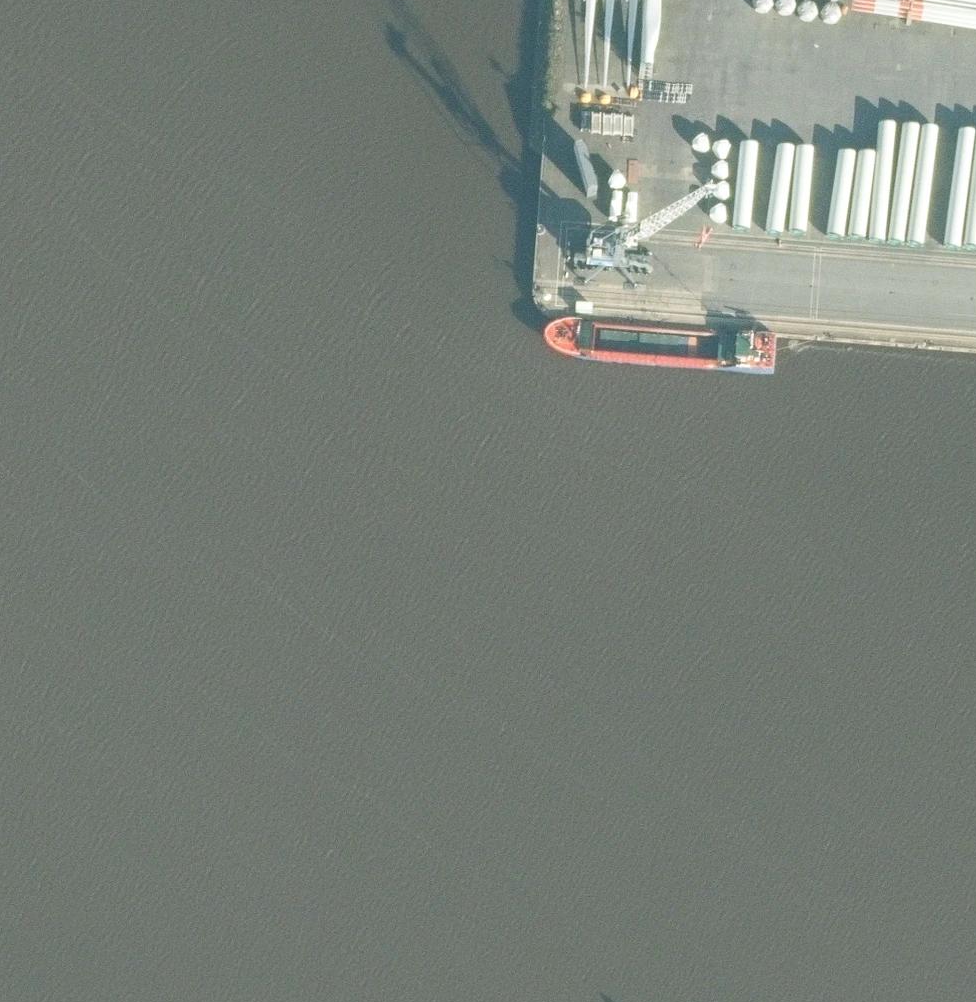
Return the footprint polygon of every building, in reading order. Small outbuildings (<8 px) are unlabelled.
[(673,24),(585,20),(580,110),(668,115),(673,24)] [(576,121),(571,221),(632,225),(637,124),(576,121)]
